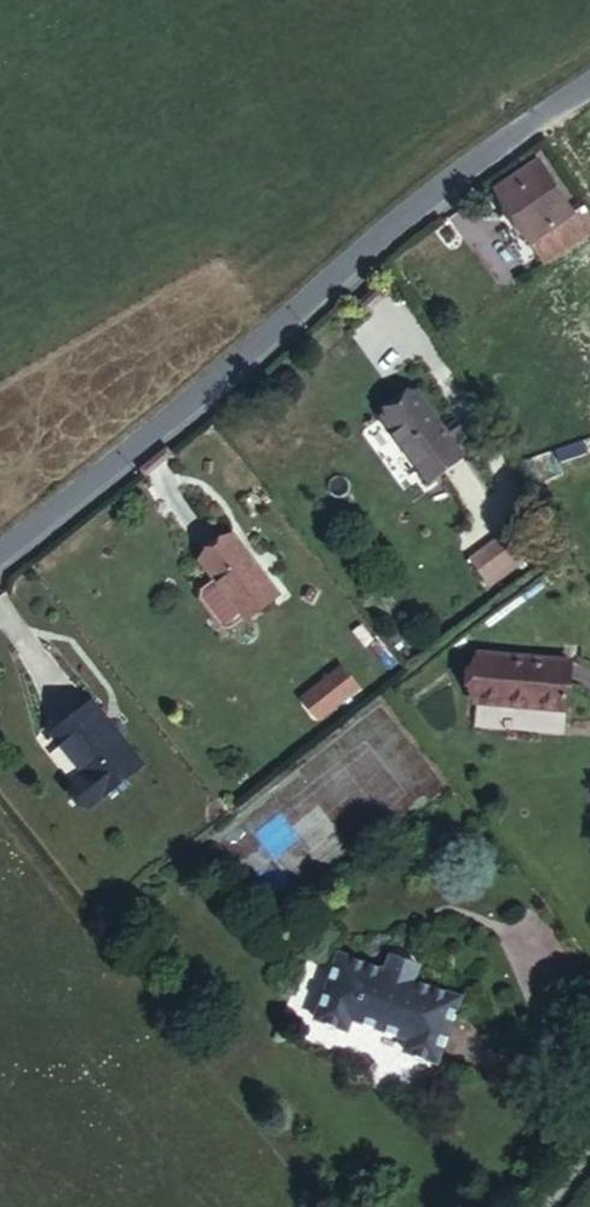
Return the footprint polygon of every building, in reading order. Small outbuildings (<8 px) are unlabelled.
[(497,190),(536,243),(576,215),(570,208),(537,160),(497,190)] [(580,202),(570,208),(576,215),(536,243),(547,258),(589,227),(589,216),(580,202)] [(459,460),(416,395),(382,417),(426,481),(459,460)] [(501,526),(517,550),(525,543),(508,520),(501,526)] [(492,570),(517,550),(501,526),(474,547),(492,570)] [(228,533),(197,558),(212,578),(199,588),(198,596),(219,623),(227,624),(240,614),(243,618),(275,593),(228,533)] [(563,660),(472,652),(465,727),(554,733),(563,660)] [(336,666),(327,671),(343,693),(352,686),(336,666)] [(343,693),(327,671),(294,696),(311,718),(343,693)] [(136,758),(87,692),(45,724),(73,764),(62,772),(82,800),(136,758)] [(384,963),(336,945),(313,1012),(346,1024),(351,1013),(405,1032),(402,1043),(435,1056),(459,992),(413,974),(416,964),(387,954),(384,963)]
